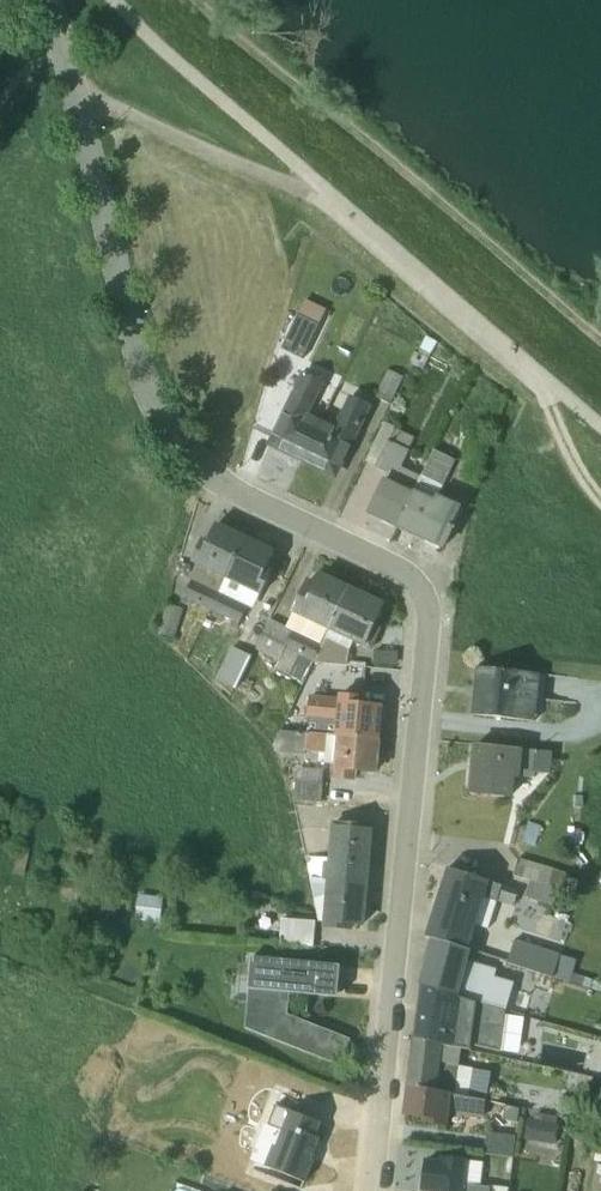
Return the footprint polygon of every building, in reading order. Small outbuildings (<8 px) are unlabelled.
[(339,334),(313,322),(296,358),(303,361),(309,361),(310,362),(310,361),(312,361),(312,364),(308,364),(321,370),(339,334)] [(325,378),(307,369),(273,440),(288,448),(286,452),(302,460),(321,421),(308,415),(325,378)] [(403,378),(388,371),(375,398),(390,405),(403,378)] [(321,421),(302,460),(319,468),(322,464),(337,471),(369,405),(349,396),(334,428),(321,421)] [(402,468),(414,439),(384,423),(365,463),(386,474),(367,512),(398,527),(420,477),(402,468)] [(450,458),(458,439),(443,433),(435,451),(433,451),(398,527),(443,548),(462,507),(439,496),(456,461),(450,458)] [(191,581),(181,604),(188,607),(191,603),(210,612),(246,540),(216,526),(208,543),(202,540),(191,564),(196,566),(189,580),(191,581)] [(267,570),(274,553),(246,540),(210,612),(230,622),(228,627),(236,630),(247,608),(253,610),(272,572),(267,570)] [(313,664),(350,587),(319,573),(315,583),(309,580),(285,627),(270,620),(269,620),(255,650),(278,662),(275,669),(275,670),(303,683),(309,671),(313,664)] [(376,625),(385,605),(350,587),(313,664),(345,666),(347,667),(351,649),(354,644),(364,649),(366,648),(371,650),(382,629),(382,628),(376,625)] [(184,609),(167,605),(158,634),(182,640),(188,620),(181,618),(184,609)] [(251,656),(231,647),(216,678),(236,688),(251,656)] [(345,671),(345,666),(313,664),(309,671),(306,691),(332,694),(334,671),(345,671)] [(540,675),(477,668),(472,715),(535,722),(540,675)] [(380,740),(383,706),(364,703),(365,698),(338,695),(337,699),(311,695),(310,694),(298,694),(280,731),(380,740)] [(358,774),(378,775),(381,741),(280,731),(272,747),(274,753),(304,757),(305,753),(318,754),(317,764),(334,766),(332,781),(356,783),(358,774)] [(472,745),(468,795),(512,798),(514,778),(520,779),(520,777),(534,779),(534,773),(550,775),(552,753),(472,745)] [(292,802),(322,804),(323,785),(295,782),(294,782),(292,802)] [(305,857),(307,879),(368,885),(369,863),(372,863),(375,826),(332,822),(329,858),(305,857)] [(520,859),(515,877),(531,882),(526,898),(557,907),(561,892),(573,896),(578,881),(569,878),(570,875),(520,859)] [(500,887),(502,883),(489,878),(488,881),(448,868),(432,916),(472,929),(483,896),(514,907),(519,893),(500,887)] [(354,927),(365,928),(368,885),(307,879),(318,923),(322,924),(322,929),(353,932),(354,927)] [(162,916),(163,894),(139,893),(138,915),(162,916)] [(282,944),(313,947),(315,922),(281,919),(279,938),(282,939),(282,944)] [(429,958),(494,977),(496,970),(468,961),(470,951),(426,937),(426,938),(433,941),(429,958)] [(507,963),(591,990),(591,988),(600,991),(600,984),(569,973),(573,959),(515,941),(507,963)] [(293,962),(251,957),(244,1029),(340,1066),(351,1039),(288,1014),(290,994),(337,999),(340,966),(293,962)] [(429,958),(421,986),(506,1010),(512,983),(429,958)] [(470,1046),(500,1051),(506,1010),(421,986),(415,1029),(438,1033),(437,1043),(469,1051),(470,1046)] [(462,1050),(414,1038),(408,1086),(468,1097),(473,1069),(460,1066),(462,1050)] [(408,1086),(405,1114),(422,1117),(422,1124),(447,1127),(449,1116),(483,1120),(485,1101),(408,1086)] [(265,1166),(305,1182),(313,1161),(311,1160),(319,1138),(316,1137),(321,1122),(276,1105),(268,1126),(282,1131),(276,1146),(273,1145),(265,1166)] [(560,1125),(556,1123),(557,1117),(534,1113),(532,1120),(529,1119),(528,1120),(525,1139),(556,1145),(560,1125)] [(514,1136),(486,1132),(483,1154),(511,1158),(514,1136)] [(425,1159),(421,1190),(507,1190),(508,1188),(490,1186),(490,1187),(480,1186),(483,1162),(441,1157),(441,1161),(425,1159)] [(599,1161),(592,1189),(600,1190),(600,1161),(599,1161)]
